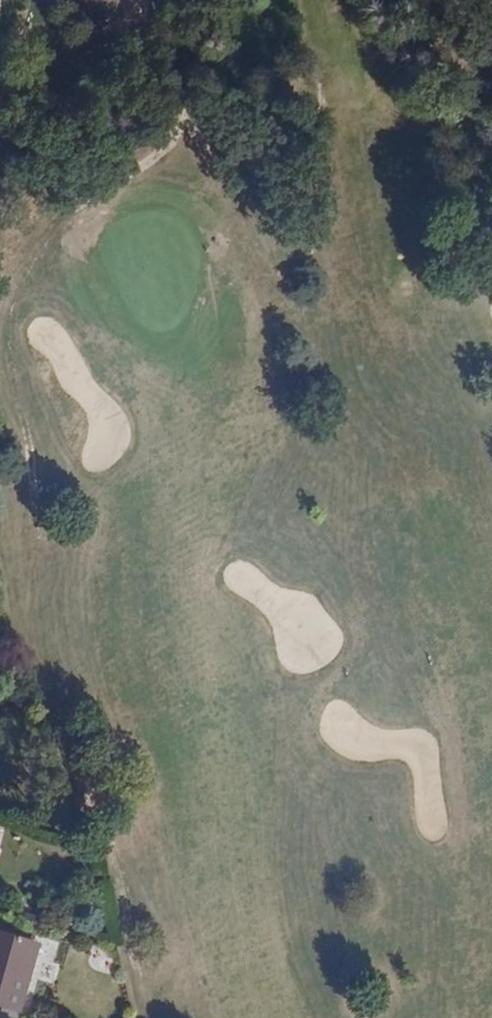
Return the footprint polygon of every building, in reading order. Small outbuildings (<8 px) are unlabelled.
[(100,48),(129,39),(136,63),(181,49),(174,25),(199,18),(193,0),(163,0),(164,3),(121,16),(116,0),(85,0),(100,48)] [(41,946),(0,934),(0,1010),(21,1016),(41,946)]
